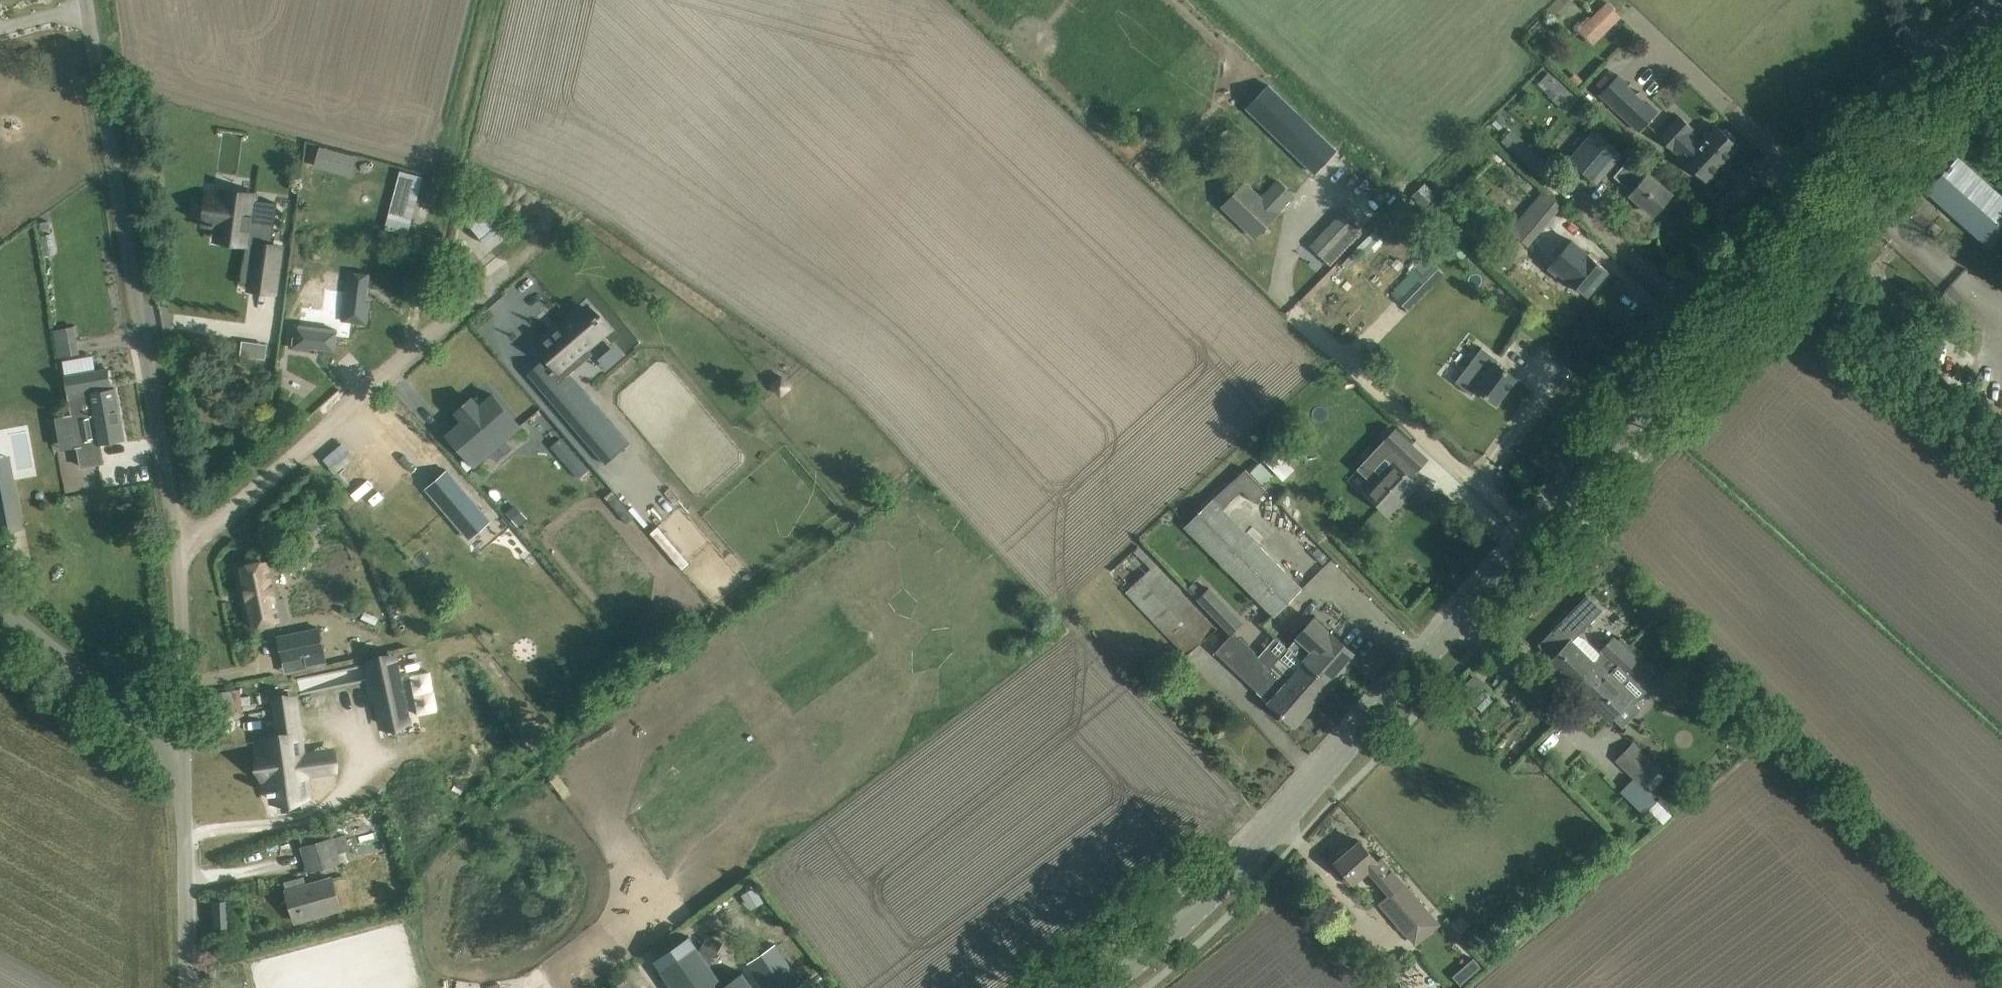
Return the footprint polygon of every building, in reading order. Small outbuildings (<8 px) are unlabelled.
[(1609,0),(1605,0),(1588,17),(1604,33),(1622,14),(1609,0)] [(1535,82),(1565,111),(1578,98),(1547,69),(1535,82)] [(1618,74),(1600,94),(1639,130),(1658,111),(1648,102),(1646,104),(1626,85),(1628,83),(1618,74)] [(1269,86),(1247,108),(1314,172),(1335,149),(1269,86)] [(1680,116),(1660,138),(1672,149),(1673,148),(1685,159),(1684,160),(1707,181),(1739,146),(1733,141),(1736,138),(1725,128),(1722,130),(1717,125),(1701,142),(1689,131),(1693,127),(1680,116)] [(1499,139),(1530,167),(1541,155),(1510,128),(1499,139)] [(1593,129),(1568,159),(1598,183),(1622,154),(1593,129)] [(320,145),(315,166),(329,170),(334,149),(320,145)] [(1650,170),(1633,154),(1615,175),(1632,190),(1630,193),(1655,215),(1672,194),(1647,173),(1650,170)] [(1959,157),(1952,165),(1950,164),(1946,168),(1948,169),(1927,192),(1990,248),(2001,235),(2001,195),(1959,157)] [(1245,182),(1223,204),(1256,236),(1277,213),(1276,211),(1293,194),(1279,181),(1262,198),(1245,182)] [(1542,189),(1510,229),(1530,246),(1562,205),(1542,189)] [(395,191),(385,228),(409,234),(419,197),(395,191)] [(258,201),(259,197),(227,192),(226,199),(214,197),(210,224),(233,227),(231,241),(260,245),(257,270),(281,273),(284,248),(276,247),(282,204),(258,201)] [(500,232),(488,217),(483,211),(469,222),(487,243),(500,232)] [(1360,232),(1341,214),(1311,245),(1330,264),(1360,232)] [(1608,270),(1571,238),(1550,262),(1587,295),(1608,270)] [(1397,257),(1394,261),(1392,264),(1398,270),(1404,263),(1397,257)] [(1418,268),(1392,294),(1407,308),(1432,282),(1418,268)] [(296,322),(292,346),(310,349),(310,346),(334,349),(336,335),(337,331),(351,333),(352,321),(366,323),(369,301),(366,301),(370,273),(348,270),(346,292),(326,289),(324,310),(302,306),(300,322),(296,322)] [(541,360),(527,372),(606,463),(623,449),(622,447),(620,449),(575,395),(573,396),(558,379),(589,352),(584,346),(605,328),(598,320),(601,318),(597,314),(595,315),(588,307),(560,330),(558,327),(557,328),(558,329),(555,332),(554,331),(553,332),(555,334),(552,337),(549,335),(548,336),(549,336),(546,339),(545,338),(544,339),(547,342),(542,346),(554,360),(546,366),(541,360)] [(76,325),(54,329),(56,343),(78,339),(76,325)] [(244,340),(242,354),(265,358),(267,344),(244,340)] [(1482,348),(1456,381),(1471,393),(1476,387),(1497,403),(1516,377),(1495,361),(1497,359),(1482,348)] [(94,355),(63,360),(73,414),(77,414),(83,445),(79,446),(82,463),(102,459),(99,443),(124,438),(115,387),(112,388),(109,368),(96,370),(94,355)] [(458,411),(465,419),(449,433),(476,464),(521,424),(494,394),(481,405),(475,397),(458,411)] [(1390,424),(1381,434),(1385,439),(1395,429),(1390,424)] [(1384,440),(1401,457),(1414,444),(1396,427),(1395,429),(1385,439),(1384,440)] [(562,437),(552,445),(564,459),(573,450),(562,437)] [(1280,478),(1292,467),(1274,448),(1262,458),(1280,478)] [(20,507),(11,459),(0,461),(0,510),(20,507)] [(582,460),(572,469),(579,477),(588,468),(582,460)] [(1394,461),(1380,476),(1366,491),(1389,513),(1417,483),(1394,461)] [(446,467),(426,486),(462,528),(483,510),(446,467)] [(1274,615),(1302,587),(1223,508),(1243,489),(1255,502),(1268,490),(1246,468),(1213,498),(1185,526),(1274,615)] [(527,517),(516,504),(507,512),(518,524),(527,517)] [(321,511),(307,523),(316,534),(331,522),(321,511)] [(0,530),(0,542),(19,529),(14,522),(7,526),(6,525),(0,530)] [(249,626),(288,618),(283,597),(278,598),(271,559),(237,566),(249,626)] [(1127,590),(1125,592),(1187,656),(1217,626),(1156,562),(1151,567),(1146,572),(1142,576),(1134,583),(1129,588),(1127,590)] [(1194,581),(1187,588),(1231,633),(1233,631),(1243,620),(1210,586),(1204,591),(1194,581)] [(1553,631),(1540,644),(1553,657),(1550,660),(1564,674),(1582,692),(1625,648),(1617,640),(1613,636),(1602,649),(1607,653),(1599,662),(1597,660),(1594,663),(1571,641),(1577,634),(1605,606),(1591,592),(1553,631)] [(1660,594),(1659,595),(1649,604),(1659,614),(1667,606),(1669,605),(1660,594)] [(1305,661),(1331,683),(1357,654),(1330,631),(1329,631),(1314,618),(1288,646),(1305,661)] [(278,636),(283,660),(325,651),(320,627),(278,636)] [(1234,633),(1216,651),(1257,690),(1258,691),(1264,685),(1275,694),(1269,702),(1295,725),(1313,704),(1270,666),(1261,658),(1258,655),(1234,633)] [(1621,636),(1617,640),(1625,648),(1626,648),(1629,645),(1621,636)] [(1625,648),(1582,692),(1610,719),(1612,717),(1623,727),(1641,707),(1636,703),(1647,690),(1627,670),(1637,659),(1626,648),(1625,648)] [(1279,656),(1270,666),(1313,704),(1331,683),(1305,661),(1296,671),(1279,656)] [(395,657),(371,662),(384,725),(408,720),(395,657)] [(1470,679),(1456,693),(1466,704),(1480,690),(1470,679)] [(267,753),(259,754),(262,777),(270,776),(273,799),(301,795),(298,774),(321,771),(319,752),(302,754),(299,735),(296,711),(294,697),(276,699),(278,714),(282,738),(265,740),(267,753)] [(1732,741),(1722,749),(1726,753),(1736,746),(1732,741)] [(1643,786),(1661,768),(1634,742),(1616,760),(1643,786)] [(1618,790),(1643,812),(1648,807),(1663,821),(1670,813),(1629,777),(1618,790)] [(334,836),(303,846),(310,870),(341,860),(334,836)] [(1339,858),(1336,861),(1345,871),(1340,875),(1349,885),(1369,869),(1390,893),(1379,902),(1406,933),(1431,913),(1382,856),(1377,860),(1360,840),(1349,850),(1347,847),(1344,847),(1338,853),(1337,855),(1339,858)] [(341,908),(332,878),(308,884),(286,891),(295,921),(341,908)] [(755,886),(742,894),(751,909),(764,901),(755,886)] [(229,899),(214,900),(215,927),(230,926),(229,899)] [(679,941),(659,956),(665,966),(686,951),(679,941)] [(742,971),(724,984),(696,945),(686,951),(665,966),(661,969),(674,987),(754,987),(742,971)] [(767,987),(793,987),(802,982),(776,945),(750,963),(767,987)] [(1474,957),(1465,965),(1473,974),(1482,966),(1474,957)]
